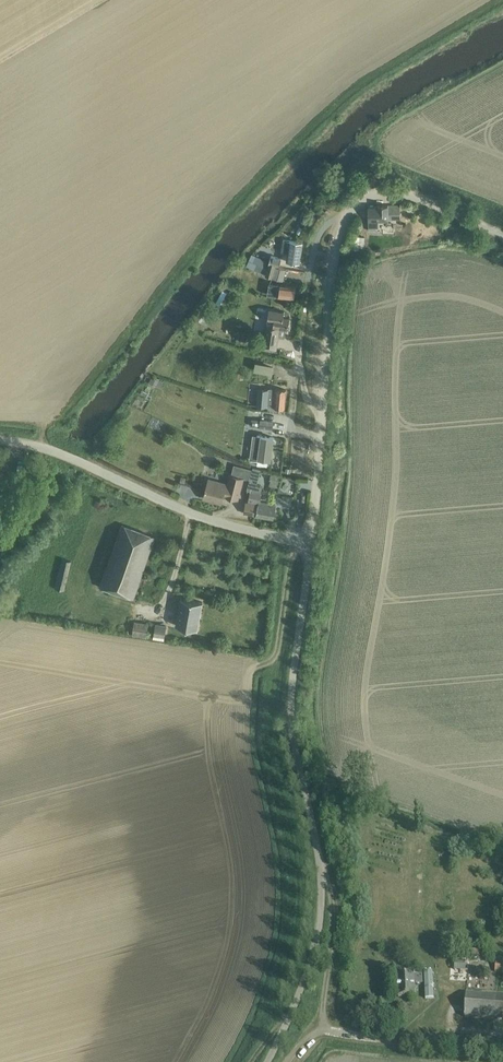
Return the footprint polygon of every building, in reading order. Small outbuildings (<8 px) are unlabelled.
[(368,207),(368,230),(376,230),(376,225),(378,225),(378,219),(388,219),(388,218),(400,218),(400,205),(388,205),(388,204),(377,205),(377,207),(368,207)] [(305,215),(301,222),(306,224),(309,217),(305,215)] [(354,236),(353,247),(364,248),(365,237),(354,236)] [(283,240),(281,252),(288,253),(287,261),(299,264),(302,243),(287,240),(283,240)] [(262,257),(251,252),(246,265),(265,274),(267,267),(259,263),(262,257)] [(265,274),(265,275),(273,277),(276,266),(279,267),(281,259),(270,256),(267,267),(265,274)] [(273,277),(283,280),(286,269),(276,266),(273,277)] [(269,282),(267,294),(278,296),(294,298),(296,287),(280,284),(269,282)] [(284,311),(269,309),(263,346),(276,348),(278,337),(285,338),(286,328),(288,329),(290,318),(283,317),(284,311)] [(240,332),(237,338),(245,341),(248,334),(240,332)] [(253,368),(271,372),(272,362),(254,359),(253,368)] [(267,407),(284,408),(286,389),(273,388),(273,389),(258,388),(256,406),(267,406),(267,407)] [(145,417),(138,432),(153,439),(159,424),(145,417)] [(273,437),(257,435),(257,440),(256,447),(252,446),(250,459),(258,460),(258,458),(270,459),(273,437)] [(208,479),(203,497),(222,502),(223,495),(237,499),(243,478),(243,474),(245,467),(237,465),(235,470),(234,475),(231,475),(228,485),(208,479)] [(247,489),(250,490),(248,502),(258,503),(256,515),(273,518),(275,504),(261,501),(262,492),(263,487),(254,486),(255,482),(255,481),(256,477),(259,477),(261,469),(258,468),(253,467),(252,469),(249,480),(247,489)] [(272,474),(270,482),(279,484),(281,476),(272,474)] [(161,486),(163,480),(153,476),(151,482),(161,486)] [(258,503),(248,502),(246,501),(244,512),(256,515),(258,503)] [(133,598),(156,537),(123,525),(100,586),(133,598)] [(64,591),(69,567),(70,561),(62,559),(55,589),(64,591)] [(201,602),(181,599),(176,626),(197,629),(201,602)] [(146,637),(148,623),(134,621),(132,635),(146,637)] [(164,640),(167,626),(155,624),(153,638),(164,640)] [(470,956),(480,957),(481,950),(470,949),(470,956)] [(494,972),(502,973),(502,960),(495,959),(494,972)] [(469,961),(455,960),(455,971),(468,971),(468,970),(483,971),(484,962),(469,961)] [(402,975),(397,976),(398,983),(398,988),(398,997),(415,996),(414,984),(415,984),(418,984),(423,984),(422,980),(422,975),(421,975),(414,975),(405,975),(402,975)] [(465,1017),(466,1018),(483,1019),(502,1020),(502,996),(467,993),(466,1003),(465,1017)]
